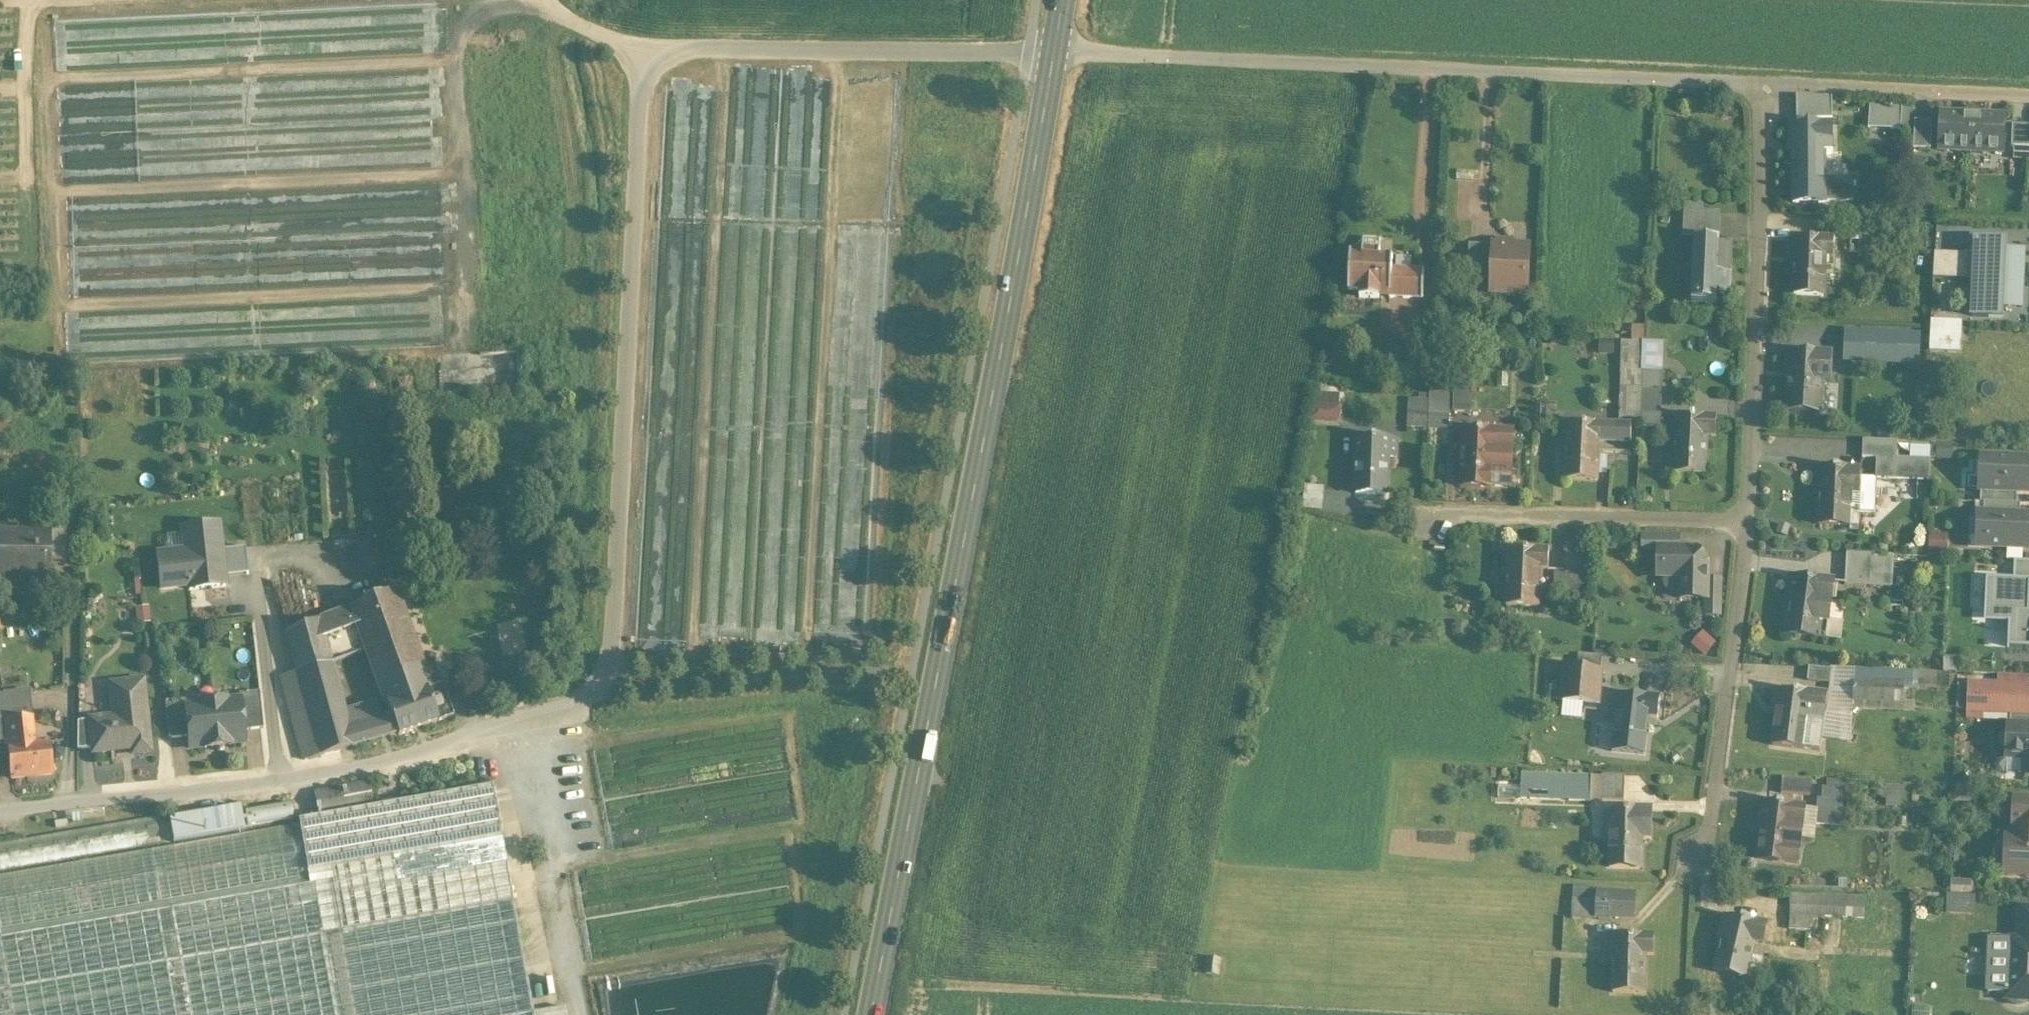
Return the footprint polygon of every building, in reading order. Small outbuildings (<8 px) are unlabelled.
[(1833,99),(1797,97),(1798,120),(1833,120),(1833,99)] [(1902,109),(1870,107),(1869,129),(1901,130),(1902,109)] [(1940,151),(1971,152),(1973,116),(1941,115),(1940,151)] [(2005,118),(1973,116),(1971,152),(2004,153),(2005,118)] [(1933,123),(1915,121),(1914,149),(1931,150),(1933,123)] [(1833,125),(1807,125),(1807,127),(1789,127),(1789,144),(1793,144),(1793,204),(1825,203),(1824,180),(1824,179),(1826,179),(1826,166),(1824,165),(1824,153),(1833,152),(1833,125)] [(2013,126),(2012,148),(2028,149),(2028,127),(2013,126)] [(1854,180),(1824,180),(1825,203),(1854,202),(1854,180)] [(1703,205),(1684,204),(1683,238),(1692,238),(1694,238),(1719,239),(1720,214),(1703,213),(1703,205)] [(1907,231),(1851,229),(1850,253),(1871,254),(1872,248),(1906,249),(1907,231)] [(1719,240),(1694,238),(1691,301),(1717,302),(1717,293),(1720,293),(1720,296),(1731,297),(1733,246),(1722,246),(1722,248),(1719,248),(1719,240)] [(1381,241),(1363,240),(1363,253),(1350,252),(1348,291),(1360,292),(1360,299),(1379,300),(1379,298),(1391,299),(1393,270),(1393,258),(1380,257),(1381,241)] [(1811,242),(1792,241),(1791,257),(1795,258),(1794,295),(1824,296),(1825,267),(1834,267),(1834,241),(1811,240),(1811,242)] [(2005,243),(1976,242),(1972,318),(2002,319),(2003,296),(2021,297),(2023,252),(2005,251),(2005,243)] [(1493,246),(1469,245),(1468,273),(1492,275),(1493,246)] [(1530,247),(1494,246),(1493,246),(1492,275),(1491,294),(1527,296),(1530,247)] [(1968,255),(1935,254),(1933,279),(1966,280),(1968,255)] [(1424,271),(1393,270),(1391,299),(1423,300),(1424,271)] [(1961,331),(1931,330),(1930,352),(1960,353),(1961,331)] [(1918,337),(1869,334),(1869,335),(1848,334),(1848,345),(1847,345),(1846,360),(1917,364),(1918,337)] [(1632,425),(1641,426),(1644,343),(1622,342),(1620,425),(1632,425)] [(1663,343),(1644,343),(1641,426),(1660,427),(1663,343)] [(517,388),(516,353),(443,355),(444,390),(517,388)] [(1831,355),(1807,354),(1807,356),(1788,355),(1787,371),(1791,372),(1789,410),(1819,412),(1821,382),(1830,382),(1831,355)] [(1510,373),(1497,373),(1496,386),(1510,386),(1510,373)] [(1472,382),(1456,381),(1455,411),(1471,412),(1472,382)] [(1451,389),(1431,389),(1430,401),(1450,402),(1451,389)] [(1335,395),(1316,395),(1317,408),(1308,408),(1308,427),(1336,425),(1335,395)] [(1430,401),(1409,400),(1409,412),(1429,413),(1430,401)] [(1450,402),(1430,401),(1429,413),(1449,414),(1450,402)] [(1429,413),(1409,412),(1408,427),(1428,428),(1429,413)] [(1449,414),(1429,413),(1428,428),(1448,429),(1449,414)] [(1692,417),(1692,419),(1673,418),(1672,436),(1676,436),(1674,474),(1705,475),(1707,437),(1716,437),(1717,418),(1692,417)] [(1583,426),(1564,425),(1563,442),(1567,442),(1566,480),(1596,481),(1598,453),(1598,443),(1607,444),(1608,425),(1583,424),(1583,426)] [(1620,425),(1608,425),(1607,444),(1598,443),(1598,453),(1631,454),(1632,426),(1620,425)] [(1514,432),(1479,431),(1479,432),(1460,432),(1459,449),(1463,449),(1461,487),(1492,489),(1493,487),(1494,451),(1513,452),(1514,432)] [(1397,439),(1374,438),(1374,440),(1355,439),(1354,456),(1358,456),(1356,494),(1386,495),(1388,457),(1397,457),(1397,439)] [(1897,443),(1862,442),(1862,457),(1877,458),(1896,458),(1897,443)] [(1513,452),(1494,451),(1493,487),(1512,488),(1513,452)] [(1919,460),(1877,458),(1876,478),(1918,480),(1919,460)] [(1988,459),(1988,474),(1982,473),(1981,491),(2017,492),(2028,493),(2028,461),(1988,459)] [(1861,469),(1834,468),(1834,470),(1817,470),(1816,487),(1820,487),(1819,525),(1859,527),(1859,512),(1861,478),(1861,469)] [(1876,478),(1861,478),(1859,512),(1875,513),(1877,479),(1876,478)] [(1322,489),(1300,489),(1299,514),(1322,514),(1322,489)] [(2017,492),(1981,491),(1980,503),(2016,504),(2017,492)] [(1980,503),(1980,510),(2021,512),(2021,504),(2017,504),(2016,504),(1980,503)] [(2021,512),(1980,510),(1975,510),(1973,548),(2028,550),(2028,512),(2021,512)] [(1789,527),(1778,525),(1776,534),(1786,537),(1789,527)] [(182,549),(157,551),(160,592),(188,590),(188,593),(227,590),(226,577),(224,550),(222,527),(180,530),(182,549)] [(66,529),(49,529),(49,535),(51,535),(50,562),(66,562),(66,529)] [(0,535),(0,579),(22,579),(23,577),(48,577),(48,579),(50,579),(50,562),(51,535),(49,535),(0,535)] [(1587,536),(1565,535),(1563,572),(1564,572),(1563,590),(1562,590),(1562,605),(1574,606),(1575,596),(1584,596),(1587,536)] [(1679,537),(1643,537),(1643,551),(1659,551),(1659,550),(1679,550),(1679,537)] [(246,549),(224,550),(226,577),(248,575),(246,549)] [(1550,551),(1524,550),(1524,552),(1505,551),(1504,568),(1508,568),(1507,606),(1538,608),(1539,570),(1549,570),(1550,551)] [(1679,550),(1659,550),(1659,551),(1659,577),(1665,578),(1665,582),(1665,586),(1667,589),(1669,591),(1671,592),(1675,593),(1680,594),(1680,600),(1706,600),(1707,600),(1708,580),(1708,563),(1696,551),(1679,550)] [(1874,555),(1847,553),(1846,586),(1892,588),(1894,559),(1874,558),(1874,555)] [(2015,560),(2014,578),(2028,579),(2028,561),(2015,560)] [(1988,577),(1987,621),(2010,622),(2010,643),(2028,644),(2028,579),(2014,578),(1988,577)] [(1834,582),(1810,579),(1809,581),(1790,578),(1787,596),(1791,597),(1786,635),(1827,640),(1834,582)] [(1721,580),(1708,580),(1707,600),(1706,600),(1706,616),(1720,616),(1721,580)] [(418,660),(393,592),(351,607),(366,649),(386,703),(387,703),(428,688),(418,660)] [(351,607),(320,619),(332,662),(366,649),(351,607)] [(332,662),(320,619),(285,632),(309,718),(319,755),(356,745),(346,712),(332,662)] [(1691,642),(1704,654),(1716,642),(1703,630),(1691,642)] [(428,688),(387,703),(390,711),(398,733),(399,734),(454,715),(443,683),(442,683),(432,655),(418,660),(428,688)] [(1602,658),(1579,655),(1578,668),(1601,670),(1602,658)] [(20,664),(1,666),(3,687),(22,686),(20,664)] [(1578,668),(1566,667),(1564,684),(1563,701),(1563,702),(1597,705),(1601,670),(1578,668)] [(1832,670),(1810,667),(1808,681),(1830,684),(1832,670)] [(1918,671),(1919,684),(1936,682),(1935,669),(1918,671)] [(1891,674),(1855,672),(1855,684),(1891,686),(1891,674)] [(1999,676),(1999,687),(1970,686),(1970,711),(2010,713),(2010,712),(2028,713),(2028,678),(1999,676)] [(143,681),(111,685),(114,717),(90,720),(93,748),(93,752),(119,749),(119,750),(132,748),(133,754),(151,752),(143,681)] [(1564,684),(1557,683),(1556,700),(1563,701),(1564,684)] [(1891,686),(1855,684),(1854,701),(1904,703),(1905,687),(1891,686)] [(1795,691),(1795,693),(1776,690),(1773,708),(1777,708),(1773,746),(1820,752),(1828,695),(1795,691)] [(260,691),(239,693),(240,699),(241,699),(244,730),(264,727),(260,691)] [(0,695),(0,717),(5,716),(31,713),(28,692),(0,695)] [(1634,698),(1615,696),(1613,713),(1617,714),(1613,751),(1644,755),(1648,717),(1657,718),(1659,699),(1634,696),(1634,698)] [(186,699),(165,701),(170,738),(189,736),(185,705),(187,705),(186,699)] [(240,699),(227,701),(226,699),(213,700),(218,746),(232,745),(231,743),(246,741),(244,730),(241,699),(240,699)] [(213,700),(200,702),(200,704),(187,705),(185,705),(189,736),(190,747),(205,746),(205,748),(218,746),(213,700)] [(377,703),(346,712),(356,745),(398,733),(390,711),(381,716),(377,703)] [(2010,712),(2010,713),(2009,728),(2028,729),(2028,713),(2010,712)] [(49,742),(34,743),(31,713),(5,716),(7,740),(11,778),(52,773),(49,742)] [(309,718),(294,722),(305,759),(319,755),(309,718)] [(90,720),(78,721),(78,749),(93,748),(90,720)] [(2009,728),(2008,735),(2004,735),(2000,738),(2000,746),(2003,749),(2008,750),(2007,757),(2027,758),(2026,777),(2028,777),(2028,729),(2009,728)] [(1625,775),(1603,775),(1602,800),(1624,801),(1625,775)] [(1592,777),(1546,776),(1545,788),(1522,787),(1521,799),(1591,802),(1592,777)] [(1812,780),(1783,778),(1782,794),(1811,796),(1812,780)] [(1905,801),(1906,785),(1827,778),(1826,788),(1844,789),(1844,796),(1905,801)] [(370,781),(314,791),(319,815),(374,805),(370,781)] [(493,785),(299,820),(300,822),(0,875),(0,1014),(533,1014),(533,1013),(493,785)] [(1522,787),(1499,786),(1498,799),(1521,799),(1522,787)] [(1826,788),(1823,788),(1822,800),(1819,799),(1818,807),(1817,824),(1841,825),(1844,796),(1844,789),(1826,788)] [(2015,800),(2014,828),(2028,829),(2028,800),(2015,800)] [(1805,808),(1778,804),(1778,806),(1761,804),(1759,821),(1763,822),(1758,859),(1798,865),(1805,808)] [(241,806),(170,818),(174,841),(245,829),(241,806)] [(1818,807),(1805,806),(1802,840),(1815,841),(1817,824),(1818,807)] [(1651,811),(1625,811),(1625,813),(1607,812),(1606,830),(1610,830),(1610,868),(1641,869),(1642,839),(1651,839),(1651,811)] [(161,843),(157,816),(0,844),(0,871),(161,843)] [(2018,828),(2017,839),(2007,839),(2005,874),(2028,875),(2028,829),(2018,828)] [(1972,880),(1950,879),(1949,893),(1971,895),(1972,880)] [(1595,888),(1574,887),(1573,899),(1594,900),(1595,888)] [(1636,897),(1598,895),(1597,900),(1596,916),(1635,918),(1636,897)] [(1811,896),(1791,895),(1789,930),(1809,931),(1810,917),(1811,896)] [(1948,913),(1977,913),(1977,896),(1948,895),(1948,913)] [(1865,898),(1811,896),(1810,917),(1864,919),(1865,898)] [(1594,900),(1573,899),(1572,919),(1596,920),(1596,916),(1597,900),(1594,900)] [(2028,941),(2028,911),(2021,911),(2020,941),(2028,941)] [(1743,921),(1724,917),(1720,933),(1724,934),(1715,972),(1746,979),(1754,942),(1763,944),(1767,925),(1743,919),(1743,921)] [(1654,936),(1629,936),(1629,938),(1610,937),(1610,955),(1614,955),(1613,993),(1644,994),(1645,956),(1654,956),(1654,936)] [(2006,994),(2009,940),(1990,940),(1988,993),(2006,994)] [(2009,940),(2006,994),(2006,999),(2011,1004),(2015,1006),(2018,1007),(2022,1006),(2026,1004),(2028,1001),(2028,941),(2020,941),(2009,940)] [(1221,960),(1210,958),(1207,975),(1219,977),(1221,960)]
